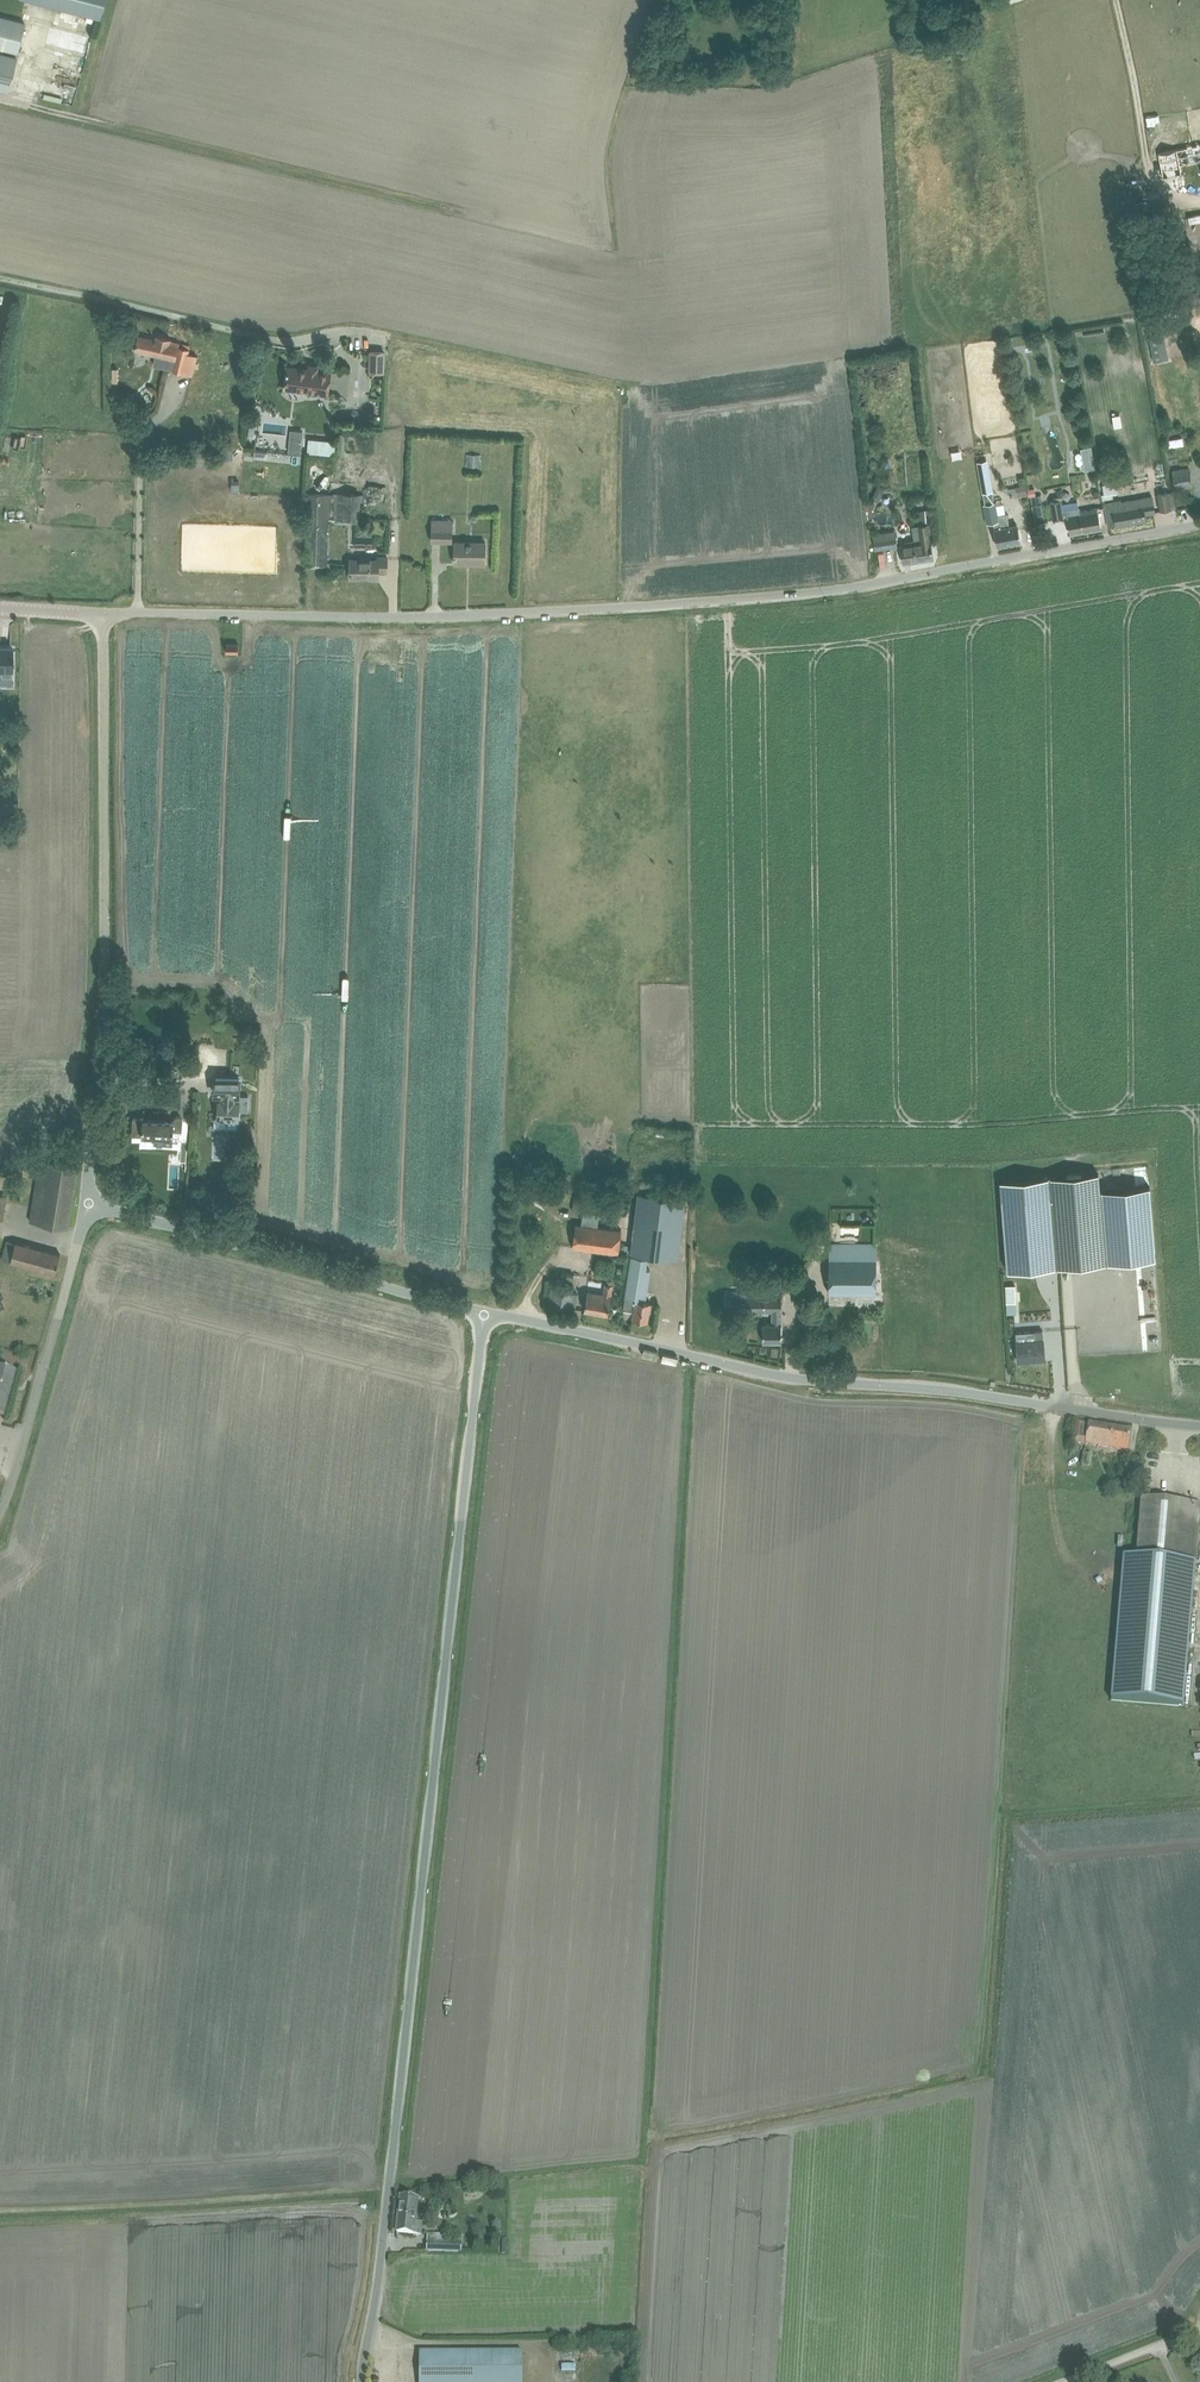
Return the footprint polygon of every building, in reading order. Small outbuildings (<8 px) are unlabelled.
[(99,18),(104,0),(28,0),(99,18)] [(966,14),(968,19),(978,15),(976,10),(966,14)] [(16,53),(24,23),(0,16),(0,49),(16,53)] [(7,92),(16,56),(16,53),(0,49),(0,90),(7,92)] [(43,93),(42,99),(59,102),(60,96),(43,93)] [(1158,153),(1163,178),(1182,175),(1181,165),(1199,162),(1199,145),(1158,153)] [(1191,211),(1190,204),(1176,207),(1177,214),(1191,211)] [(1187,215),(1189,223),(1199,221),(1199,212),(1187,215)] [(197,356),(188,354),(190,349),(179,347),(180,343),(171,341),(171,339),(157,336),(156,340),(138,336),(135,351),(175,360),(173,371),(192,376),(197,356)] [(1165,336),(1150,339),(1151,347),(1166,344),(1165,336)] [(1004,353),(1011,352),(1010,343),(1002,345),(1004,353)] [(369,350),(369,372),(385,373),(386,351),(369,350)] [(287,366),(286,378),(284,388),(328,394),(331,372),(316,370),(311,370),(311,369),(287,366)] [(112,404),(120,409),(123,403),(115,399),(112,404)] [(267,413),(259,404),(251,411),(248,437),(256,438),(258,417),(261,419),(267,413)] [(1142,423),(1151,422),(1149,406),(1140,407),(1142,423)] [(1114,428),(1123,426),(1121,414),(1112,416),(1114,428)] [(1095,430),(1099,449),(1107,448),(1103,428),(1095,430)] [(282,435),(281,449),(289,450),(290,435),(282,435)] [(1182,437),(1168,440),(1169,447),(1183,444),(1182,437)] [(307,453),(335,455),(336,442),(309,439),(307,453)] [(301,442),(293,441),(292,451),(300,452),(301,442)] [(221,443),(221,453),(237,452),(237,443),(221,443)] [(951,449),(951,457),(961,457),(960,448),(951,449)] [(481,467),(482,454),(466,453),(466,466),(481,467)] [(1017,525),(1010,527),(1007,513),(998,515),(996,502),(994,503),(988,460),(977,461),(985,505),(983,505),(987,524),(994,523),(995,529),(998,547),(1020,542),(1017,525)] [(1085,462),(1087,471),(1095,470),(1093,461),(1085,462)] [(195,465),(186,464),(185,472),(195,473),(195,465)] [(1189,468),(1172,471),(1175,489),(1192,486),(1189,468)] [(383,504),(384,485),(367,484),(366,503),(383,504)] [(1104,494),(1116,492),(1115,484),(1102,486),(1104,494)] [(878,485),(872,498),(879,501),(885,488),(878,485)] [(1025,485),(1016,486),(1017,495),(1027,493),(1025,485)] [(365,501),(365,495),(329,494),(308,493),(306,565),(328,565),(329,519),(360,520),(361,501),(365,501)] [(1170,509),(1168,493),(1158,494),(1160,511),(1170,509)] [(1068,522),(1070,534),(1101,528),(1099,516),(1098,509),(1080,511),(1079,507),(1063,510),(1062,506),(1061,504),(1060,496),(1053,497),(1053,501),(1050,502),(1053,520),(1064,518),(1064,517),(1067,517),(1068,522)] [(1109,526),(1146,520),(1144,514),(1155,512),(1152,497),(1136,500),(1136,498),(1134,498),(1134,500),(1123,502),(1123,501),(1121,501),(1121,500),(1113,502),(1114,509),(1106,511),(1109,526)] [(1078,501),(1061,504),(1062,506),(1063,510),(1079,507),(1078,501)] [(28,516),(28,510),(16,508),(15,515),(28,516)] [(905,545),(901,545),(904,563),(933,559),(930,538),(933,537),(931,524),(933,524),(931,509),(918,510),(919,524),(912,526),(914,540),(904,541),(905,545)] [(452,543),(452,520),(433,519),(432,542),(452,543)] [(895,535),(874,538),(876,550),(897,547),(895,535)] [(455,542),(455,563),(485,564),(486,542),(455,542)] [(351,579),(379,579),(379,572),(387,572),(387,557),(378,557),(378,560),(351,560),(351,579)] [(226,643),(226,652),(239,652),(239,644),(226,643)] [(13,648),(0,648),(0,670),(1,670),(1,676),(12,677),(13,648)] [(157,1053),(168,1053),(169,1043),(157,1042),(157,1053)] [(174,1045),(173,1061),(174,1061),(188,1062),(188,1047),(174,1045)] [(249,1096),(239,1095),(239,1079),(216,1078),(215,1094),(222,1095),(222,1102),(219,1102),(218,1118),(237,1119),(238,1111),(249,1111),(249,1096)] [(182,1131),(183,1120),(179,1116),(174,1119),(173,1120),(174,1121),(144,1119),(144,1117),(133,1116),(132,1134),(155,1135),(154,1141),(173,1142),(173,1130),(182,1131)] [(240,1139),(229,1139),(228,1149),(240,1149),(240,1139)] [(240,1139),(240,1149),(249,1150),(249,1140),(240,1139)] [(78,1166),(66,1164),(41,1159),(31,1221),(68,1227),(78,1166)] [(1099,1173),(1048,1177),(1055,1267),(1107,1263),(1102,1190),(1102,1189),(1100,1189),(1099,1173)] [(1048,1177),(1001,1180),(1008,1271),(1055,1267),(1048,1177)] [(1102,1190),(1107,1263),(1155,1259),(1150,1187),(1102,1190)] [(685,1199),(638,1193),(631,1252),(678,1258),(685,1199)] [(572,1210),(608,1215),(610,1204),(603,1203),(604,1200),(575,1195),(572,1210)] [(572,1247),(618,1252),(620,1228),(574,1223),(572,1247)] [(60,1254),(49,1251),(6,1239),(1,1258),(44,1270),(55,1273),(60,1254)] [(829,1244),(829,1292),(876,1292),(877,1244),(829,1244)] [(625,1297),(623,1309),(625,1309),(626,1307),(634,1309),(632,1318),(647,1320),(649,1312),(650,1312),(652,1303),(650,1303),(651,1302),(645,1301),(647,1289),(650,1269),(646,1268),(647,1258),(631,1255),(625,1297)] [(553,1304),(575,1308),(577,1293),(570,1292),(573,1274),(561,1272),(560,1280),(549,1278),(548,1284),(551,1284),(547,1307),(553,1308),(553,1304)] [(608,1314),(610,1302),(612,1285),(605,1284),(604,1292),(601,1292),(587,1290),(584,1310),(608,1314)] [(1015,1285),(1005,1286),(1006,1302),(1015,1302),(1015,1285)] [(762,1295),(730,1295),(730,1311),(772,1311),(772,1323),(763,1323),(763,1329),(763,1341),(781,1341),(781,1329),(781,1295),(773,1295),(773,1288),(762,1288),(762,1295)] [(806,1319),(821,1319),(821,1307),(806,1307),(806,1319)] [(1045,1359),(1044,1347),(1043,1338),(1043,1330),(1034,1330),(1035,1341),(1016,1343),(1018,1361),(1045,1359)] [(17,1373),(0,1368),(0,1416),(5,1418),(17,1373)] [(1077,1422),(1073,1443),(1127,1452),(1130,1430),(1087,1423),(1077,1422)] [(1089,1468),(1091,1455),(1083,1454),(1081,1467),(1089,1468)] [(1136,1559),(1123,1558),(1111,1700),(1183,1707),(1196,1563),(1199,1518),(1199,1504),(1141,1499),(1136,1559)] [(1105,1511),(1105,1526),(1119,1526),(1119,1511),(1105,1511)] [(397,2232),(408,2233),(422,2235),(423,2224),(414,2223),(417,2198),(400,2196),(397,2232)] [(427,2251),(432,2251),(445,2252),(462,2252),(462,2243),(444,2243),(444,2234),(428,2234),(427,2251)] [(522,2351),(431,2352),(420,2351),(420,2381),(522,2381),(522,2351)]
